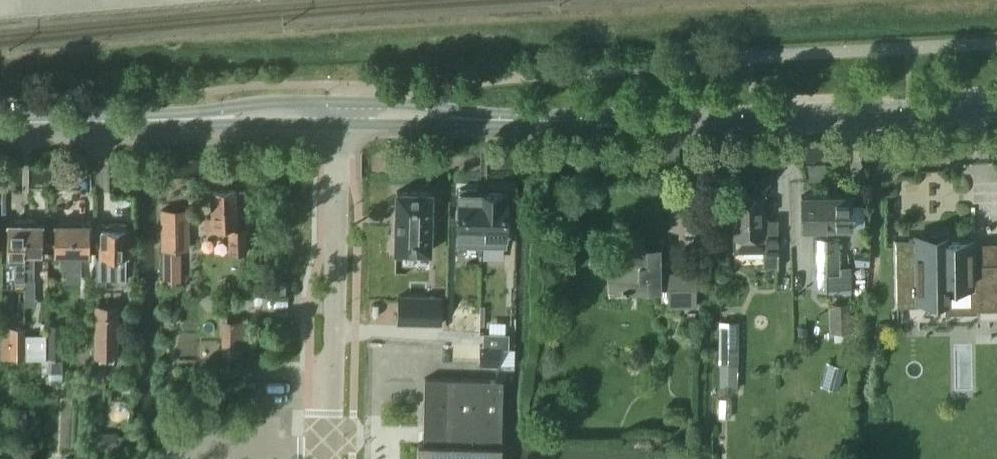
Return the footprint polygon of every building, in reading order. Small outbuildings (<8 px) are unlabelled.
[(237,228),(236,191),(211,191),(212,218),(204,218),(205,230),(229,229),(229,254),(247,253),(246,228),(237,228)] [(397,192),(395,251),(430,252),(431,192),(397,192)] [(459,192),(458,245),(482,246),(483,192),(459,192)] [(483,192),(482,246),(506,247),(506,237),(509,237),(510,223),(506,223),(507,193),(483,192)] [(826,194),(801,194),(802,227),(827,227),(826,194)] [(848,195),(826,195),(827,227),(849,226),(848,195)] [(764,219),(764,196),(753,196),(732,196),(733,252),(763,252),(763,267),(778,267),(778,219),(764,219)] [(187,209),(163,210),(163,249),(188,249),(187,209)] [(25,279),(25,219),(15,219),(15,223),(8,223),(7,252),(15,253),(15,279),(17,279),(25,279)] [(36,219),(25,219),(25,279),(25,287),(25,293),(34,293),(35,253),(43,253),(43,223),(36,223),(36,219)] [(83,220),(62,220),(62,223),(55,223),(55,253),(62,253),(62,269),(82,270),(83,253),(89,253),(90,223),(83,223),(83,220)] [(126,280),(126,224),(110,224),(110,228),(101,228),(101,257),(96,257),(97,284),(106,284),(107,280),(126,280)] [(896,238),(897,306),(919,305),(919,298),(945,298),(944,284),(976,283),(977,307),(979,307),(996,307),(996,263),(980,263),(972,263),(972,242),(972,241),(944,242),(944,236),(916,236),(916,238),(912,238),(896,238)] [(837,238),(827,239),(828,268),(838,268),(837,238)] [(827,239),(816,239),(817,268),(828,268),(827,239)] [(659,275),(658,248),(609,250),(610,289),(670,288),(670,306),(696,305),(695,274),(659,275)] [(869,256),(857,256),(857,267),(869,267),(869,256)] [(828,268),(817,268),(817,289),(828,289),(828,268)] [(838,268),(828,268),(828,289),(838,289),(851,289),(850,268),(838,268)] [(286,283),(276,283),(276,293),(286,293),(286,284),(286,283)] [(445,297),(401,297),(401,324),(445,324),(445,297)] [(118,303),(98,303),(98,315),(98,355),(118,355),(118,315),(118,303)] [(851,303),(831,304),(832,332),(852,331),(851,303)] [(246,319),(228,319),(228,355),(239,355),(246,355),(246,339),(246,319)] [(739,321),(720,321),(719,390),(736,390),(736,365),(738,365),(739,321)] [(48,324),(48,354),(63,355),(63,324),(48,324)] [(23,327),(10,328),(10,358),(23,358),(23,327)] [(93,331),(82,330),(82,347),(92,348),(93,331)] [(483,332),(482,345),(500,346),(499,346),(500,349),(509,349),(509,333),(483,332)] [(46,334),(26,334),(26,359),(46,359),(46,334)] [(499,346),(479,346),(480,364),(499,364),(500,349),(499,346)] [(48,362),(42,362),(42,381),(52,381),(63,381),(63,366),(63,359),(63,355),(48,354),(48,359),(48,362)] [(844,366),(826,362),(821,385),(839,389),(844,366)] [(425,378),(423,443),(418,443),(418,458),(502,458),(503,380),(425,378)] [(117,434),(94,432),(93,448),(116,450),(117,434)]
